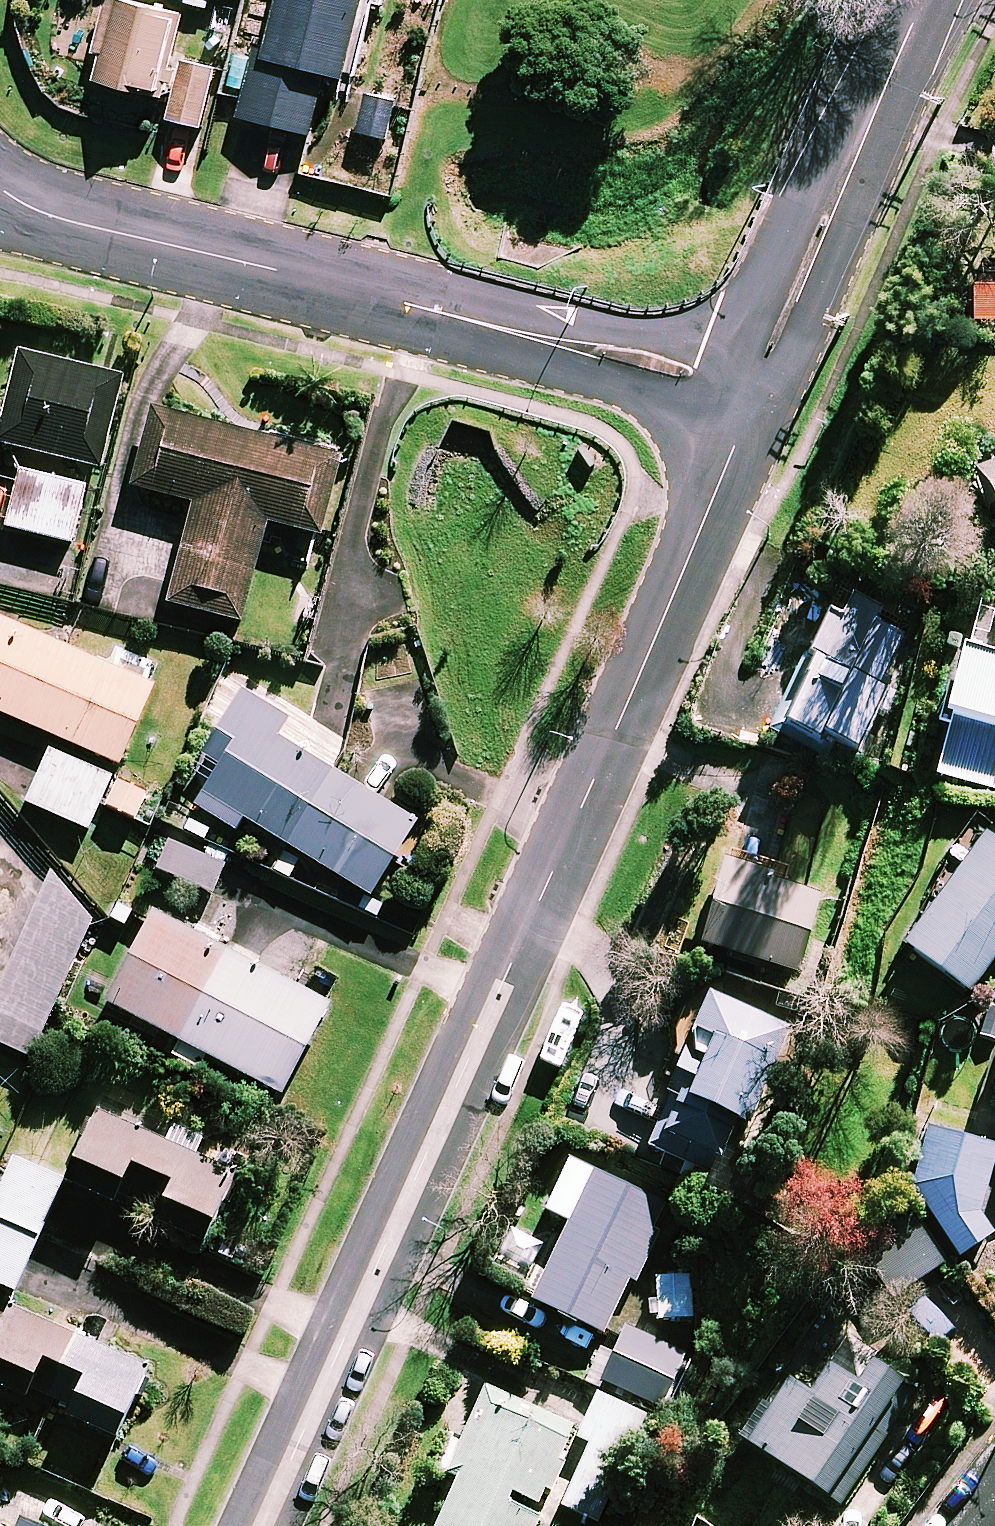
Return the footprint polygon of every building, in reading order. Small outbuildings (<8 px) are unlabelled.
[(269,59),(259,56),(243,125),(313,142),(327,84),(351,90),(372,0),(283,0),(269,59)] [(178,25),(109,12),(94,93),(163,106),(178,25)] [(216,77),(182,69),(168,126),(202,134),(216,77)] [(398,109),(368,101),(359,139),(389,146),(398,109)] [(972,276),(971,314),(994,314),(994,276),(972,276)] [(95,467),(117,379),(16,354),(0,415),(0,443),(95,467)] [(334,456),(141,407),(121,484),(188,501),(163,602),(235,620),(261,521),(314,535),(334,456)] [(982,451),(986,460),(965,468),(984,518),(989,515),(994,531),(994,446),(982,451)] [(4,521),(3,526),(67,543),(81,487),(17,471),(14,482),(0,478),(0,519),(4,521)] [(833,587),(775,719),(810,734),(812,729),(853,746),(902,635),(870,621),(877,607),(833,587)] [(0,620),(0,714),(112,763),(147,684),(0,620)] [(951,644),(931,720),(945,724),(932,773),(989,788),(994,765),(994,656),(951,644)] [(282,714),(239,687),(201,748),(217,758),(189,804),(232,830),(240,818),(363,894),(408,820),(270,734),(282,714)] [(142,791),(45,750),(22,802),(85,829),(96,802),(131,818),(142,791)] [(993,839),(980,830),(899,943),(964,989),(994,946),(994,836),(993,839)] [(227,866),(164,837),(150,867),(213,897),(227,866)] [(783,865),(714,846),(688,940),(793,968),(813,893),(778,884),(783,865)] [(87,918),(45,869),(0,967),(0,1044),(27,1056),(87,918)] [(323,1002),(148,911),(101,1001),(276,1092),(323,1002)] [(779,1023),(697,990),(658,1090),(668,1094),(647,1147),(707,1171),(755,1050),(766,1055),(779,1023)] [(987,1084),(994,1087),(994,1058),(987,1084)] [(234,1169),(94,1109),(64,1180),(203,1239),(234,1169)] [(952,1252),(964,1253),(990,1141),(917,1127),(905,1195),(952,1252)] [(8,1159),(0,1177),(0,1287),(9,1291),(58,1181),(8,1159)] [(666,1206),(578,1163),(553,1215),(561,1219),(524,1296),(598,1331),(625,1277),(631,1280),(666,1206)] [(920,1225),(881,1250),(904,1285),(943,1260),(920,1225)] [(9,1307),(0,1327),(0,1386),(119,1439),(149,1371),(9,1307)] [(695,1360),(620,1325),(596,1377),(671,1412),(695,1360)] [(909,1391),(830,1338),(750,1456),(829,1509),(909,1391)] [(502,1497),(506,1488),(534,1500),(540,1487),(546,1489),(552,1492),(568,1455),(562,1452),(572,1429),(474,1387),(438,1469),(450,1474),(428,1525),(536,1525),(541,1514),(502,1497)] [(647,1415),(591,1392),(572,1437),(582,1441),(556,1503),(602,1522),(647,1415)] [(0,1512),(0,1525),(31,1525),(0,1512)]
